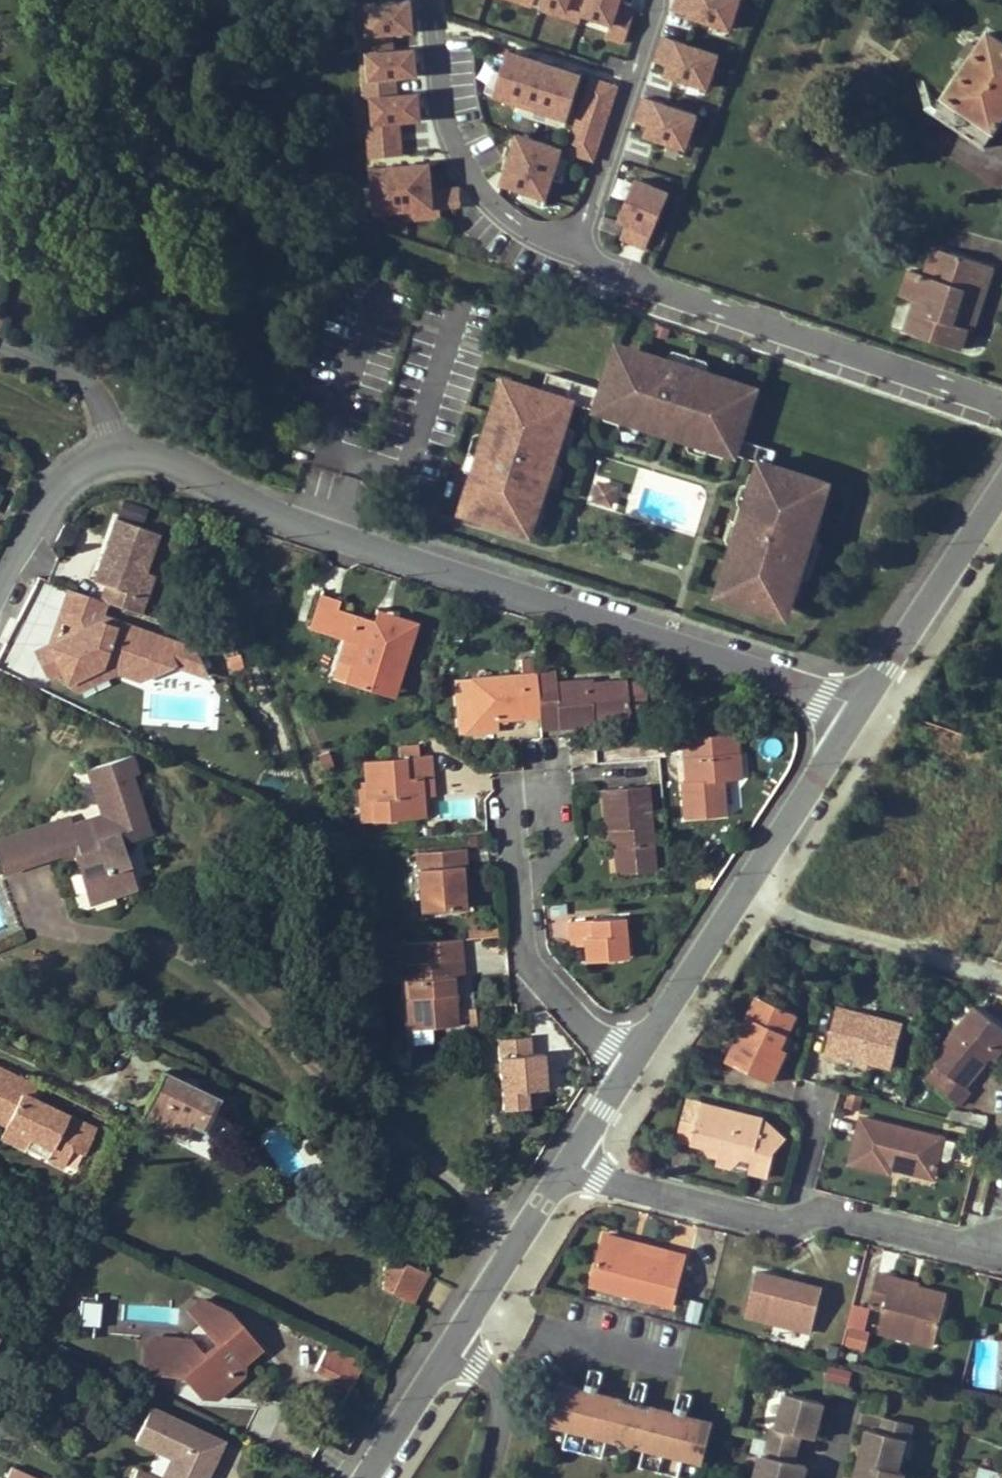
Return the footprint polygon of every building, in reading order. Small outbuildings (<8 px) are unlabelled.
[(628,39),(635,13),(621,9),(624,0),(494,0),(628,39)] [(669,17),(729,39),(743,0),(675,0),(669,17)] [(370,162),(404,158),(400,130),(423,127),(418,88),(420,88),(414,44),(416,44),(411,3),(353,9),(370,162)] [(63,31),(64,17),(56,17),(55,31),(63,31)] [(1001,108),(1001,107),(1001,41),(988,32),(978,46),(968,61),(933,112),(983,146),(1001,119),(1001,108)] [(707,97),(722,58),(662,35),(647,74),(707,97)] [(971,41),(962,57),(968,61),(978,46),(971,41)] [(566,129),(583,79),(508,54),(491,104),(566,129)] [(597,165),(616,85),(583,78),(565,158),(597,165)] [(641,98),(629,139),(686,157),(699,115),(641,98)] [(546,206),(563,151),(514,136),(497,191),(546,206)] [(779,147),(791,152),(795,141),(783,137),(779,147)] [(855,162),(858,153),(849,150),(846,159),(855,162)] [(432,167),(369,170),(371,224),(439,221),(439,209),(461,209),(460,187),(433,188),(432,167)] [(613,241),(649,253),(669,192),(634,180),(613,241)] [(950,253),(941,280),(951,284),(960,256),(950,253)] [(960,350),(967,328),(953,323),(956,315),(976,322),(993,267),(960,256),(951,284),(941,280),(910,270),(901,296),(915,300),(905,332),(960,350)] [(149,292),(149,278),(135,278),(136,292),(149,292)] [(0,311),(0,332),(3,333),(9,314),(0,311)] [(956,315),(953,323),(967,328),(973,330),(976,322),(956,315)] [(740,451),(756,397),(731,389),(733,382),(644,353),(642,361),(614,352),(598,405),(625,414),(623,420),(663,432),(668,417),(676,420),(671,435),(712,448),(713,442),(740,451)] [(589,405),(595,387),(548,373),(543,390),(511,380),(500,416),(490,413),(463,502),(494,512),(491,520),(522,531),(534,493),(528,491),(532,480),(538,482),(546,484),(574,400),(589,405)] [(668,417),(663,432),(671,435),(674,420),(668,417)] [(676,420),(668,417),(674,420),(671,435),(676,420)] [(736,547),(743,550),(750,551),(750,552),(746,563),(740,561),(728,597),(758,607),(761,598),(793,608),(821,520),(814,518),(825,482),(773,465),(777,452),(751,444),(748,457),(763,462),(736,547)] [(528,491),(534,493),(538,482),(532,480),(528,491)] [(612,493),(598,488),(593,502),(607,508),(612,493)] [(137,614),(144,597),(136,594),(144,570),(157,533),(115,518),(106,546),(112,547),(108,557),(103,556),(94,580),(107,584),(101,601),(137,614)] [(108,557),(112,547),(106,546),(103,556),(108,557)] [(750,551),(743,550),(740,561),(746,563),(750,552),(750,551)] [(144,570),(136,594),(144,597),(152,573),(144,570)] [(105,602),(65,588),(45,645),(35,651),(48,674),(63,664),(74,685),(108,667),(117,672),(144,681),(174,664),(182,641),(102,612),(105,602)] [(340,639),(356,644),(344,682),(375,692),(381,673),(396,678),(415,620),(395,614),(377,623),(370,621),(370,619),(336,607),(339,599),(319,593),(309,624),(328,631),(327,635),(340,639)] [(374,607),(370,619),(370,621),(377,623),(395,614),(374,607)] [(308,629),(327,635),(328,631),(309,624),(308,629)] [(356,644),(340,639),(328,677),(344,682),(356,644)] [(182,640),(174,664),(206,673),(193,644),(182,640)] [(108,667),(74,685),(86,689),(117,672),(108,667)] [(596,712),(596,717),(627,715),(624,679),(590,681),(590,679),(553,681),(552,670),(534,671),(537,704),(554,702),(556,726),(591,723),(590,712),(596,712)] [(472,705),(473,729),(496,727),(496,718),(538,715),(537,704),(534,671),(470,676),(472,705)] [(396,678),(381,673),(375,692),(390,696),(396,678)] [(539,727),(556,726),(554,702),(537,704),(538,715),(539,727)] [(462,706),(463,729),(473,729),(472,705),(462,706)] [(596,712),(590,712),(591,723),(627,720),(627,715),(596,717),(596,712)] [(724,815),(721,780),(739,779),(735,732),(734,732),(682,736),(683,758),(690,758),(691,783),(685,783),(681,784),(684,818),(724,815)] [(399,745),(399,756),(418,755),(418,744),(399,745)] [(0,840),(0,858),(4,873),(49,858),(46,851),(76,841),(80,855),(72,857),(86,897),(112,889),(115,896),(137,888),(138,887),(124,842),(149,834),(131,774),(138,772),(132,754),(88,767),(103,814),(72,824),(70,817),(0,840)] [(363,760),(364,780),(367,821),(420,817),(417,777),(431,776),(430,754),(418,755),(399,756),(363,760)] [(691,783),(690,758),(683,758),(685,783),(691,783)] [(420,817),(426,816),(425,795),(433,794),(431,776),(417,777),(420,817)] [(360,822),(367,821),(364,780),(357,780),(360,822)] [(614,838),(616,863),(652,860),(646,785),(601,789),(605,829),(613,829),(614,838)] [(614,838),(613,829),(605,829),(606,839),(614,838)] [(76,841),(46,851),(49,858),(62,853),(65,860),(72,857),(80,855),(76,841)] [(416,851),(420,910),(464,907),(462,885),(461,865),(467,865),(466,848),(416,851)] [(115,896),(112,889),(86,897),(88,905),(115,896)] [(585,962),(625,958),(622,917),(568,921),(569,938),(583,937),(584,946),(585,962)] [(470,938),(497,935),(496,925),(469,928),(470,938)] [(570,947),(584,946),(583,937),(569,938),(570,947)] [(425,1028),(429,1028),(454,1025),(451,975),(462,974),(461,958),(404,962),(406,979),(409,1013),(425,1013),(425,1028)] [(726,1060),(771,1082),(787,1049),(780,1046),(786,1035),(795,1014),(758,996),(726,1060)] [(825,1056),(842,1061),(844,1053),(870,1061),(891,1067),(903,1024),(838,1006),(825,1056)] [(931,1059),(938,1065),(927,1079),(957,1104),(969,1089),(964,1084),(989,1056),(1001,1040),(1001,1029),(976,1007),(931,1059)] [(410,1029),(425,1028),(425,1013),(409,1013),(410,1029)] [(531,1034),(497,1037),(502,1108),(536,1105),(535,1089),(549,1088),(546,1053),(533,1053),(531,1034)] [(780,1046),(787,1049),(793,1039),(786,1035),(780,1046)] [(989,1056),(995,1061),(1001,1052),(1001,1040),(989,1056)] [(868,1067),(870,1061),(844,1053),(842,1061),(868,1067)] [(0,1067),(0,1115),(4,1117),(18,1124),(15,1130),(25,1134),(19,1146),(58,1165),(68,1145),(71,1140),(79,1144),(88,1126),(31,1099),(38,1085),(0,1067)] [(182,1136),(189,1122),(202,1127),(217,1097),(182,1081),(180,1084),(161,1076),(140,1117),(182,1136)] [(676,1140),(691,1144),(702,1104),(686,1100),(676,1140)] [(773,1152),(757,1147),(763,1121),(763,1119),(702,1104),(691,1144),(705,1148),(720,1151),(718,1157),(717,1164),(732,1167),(741,1157),(751,1159),(748,1171),(768,1176),(773,1152)] [(19,1146),(25,1134),(15,1130),(18,1124),(4,1117),(0,1126),(0,1136),(19,1146)] [(889,1173),(890,1166),(933,1177),(944,1139),(862,1118),(850,1163),(889,1173)] [(757,1147),(773,1152),(786,1139),(763,1121),(757,1147)] [(79,1144),(71,1140),(68,1145),(77,1149),(79,1144)] [(705,1148),(708,1155),(718,1157),(720,1151),(705,1148)] [(732,1167),(748,1171),(751,1159),(741,1157),(732,1167)] [(503,1165),(495,1178),(504,1184),(513,1171),(503,1165)] [(157,1182),(144,1176),(140,1186),(152,1191),(157,1182)] [(592,1286),(671,1307),(685,1256),(667,1252),(665,1263),(637,1255),(635,1260),(629,1258),(631,1254),(633,1243),(604,1236),(592,1286)] [(425,1273),(425,1271),(383,1251),(381,1290),(410,1304),(425,1273)] [(757,1271),(746,1316),(811,1332),(823,1288),(757,1271)] [(868,1304),(883,1308),(878,1330),(934,1344),(944,1305),(930,1301),(933,1292),(893,1281),(894,1278),(876,1273),(868,1304)] [(946,1295),(933,1292),(930,1301),(944,1305),(946,1295)] [(80,1296),(79,1324),(98,1324),(99,1297),(80,1296)] [(99,1332),(111,1333),(112,1298),(100,1298),(99,1332)] [(188,1310),(204,1329),(228,1310),(200,1299),(188,1310)] [(689,1299),(686,1321),(699,1323),(702,1300),(689,1299)] [(145,1361),(154,1372),(182,1372),(201,1395),(216,1396),(243,1373),(244,1358),(258,1346),(228,1310),(204,1329),(216,1344),(202,1356),(187,1339),(156,1336),(146,1343),(145,1361)] [(350,1388),(362,1358),(323,1341),(310,1372),(350,1388)] [(829,1365),(827,1380),(850,1382),(851,1367),(829,1365)] [(590,1369),(586,1385),(598,1389),(602,1371),(590,1369)] [(635,1379),(630,1397),(644,1400),(647,1383),(635,1379)] [(680,1476),(684,1457),(703,1463),(713,1423),(687,1417),(673,1413),(642,1405),(629,1402),(597,1393),(584,1391),(559,1384),(549,1424),(568,1429),(564,1448),(603,1458),(609,1438),(619,1441),(634,1445),(646,1448),(641,1467),(680,1476)] [(785,1393),(777,1428),(772,1427),(765,1456),(762,1456),(757,1477),(803,1477),(806,1466),(794,1463),(801,1434),(815,1438),(823,1403),(785,1393)] [(642,1405),(644,1400),(630,1397),(629,1402),(642,1405)] [(136,1440),(172,1457),(161,1477),(205,1477),(223,1439),(152,1406),(136,1440)] [(687,1417),(689,1412),(674,1408),(673,1413),(687,1417)] [(884,1417),(879,1432),(867,1429),(855,1477),(902,1477),(904,1472),(897,1471),(904,1438),(907,1440),(912,1424),(884,1417)] [(624,1451),(634,1445),(619,1441),(624,1451)] [(13,1467),(8,1477),(36,1477),(13,1467)] [(977,1477),(1001,1477),(1001,1473),(980,1467),(977,1477)] [(139,1469),(134,1477),(157,1477),(139,1469)]
